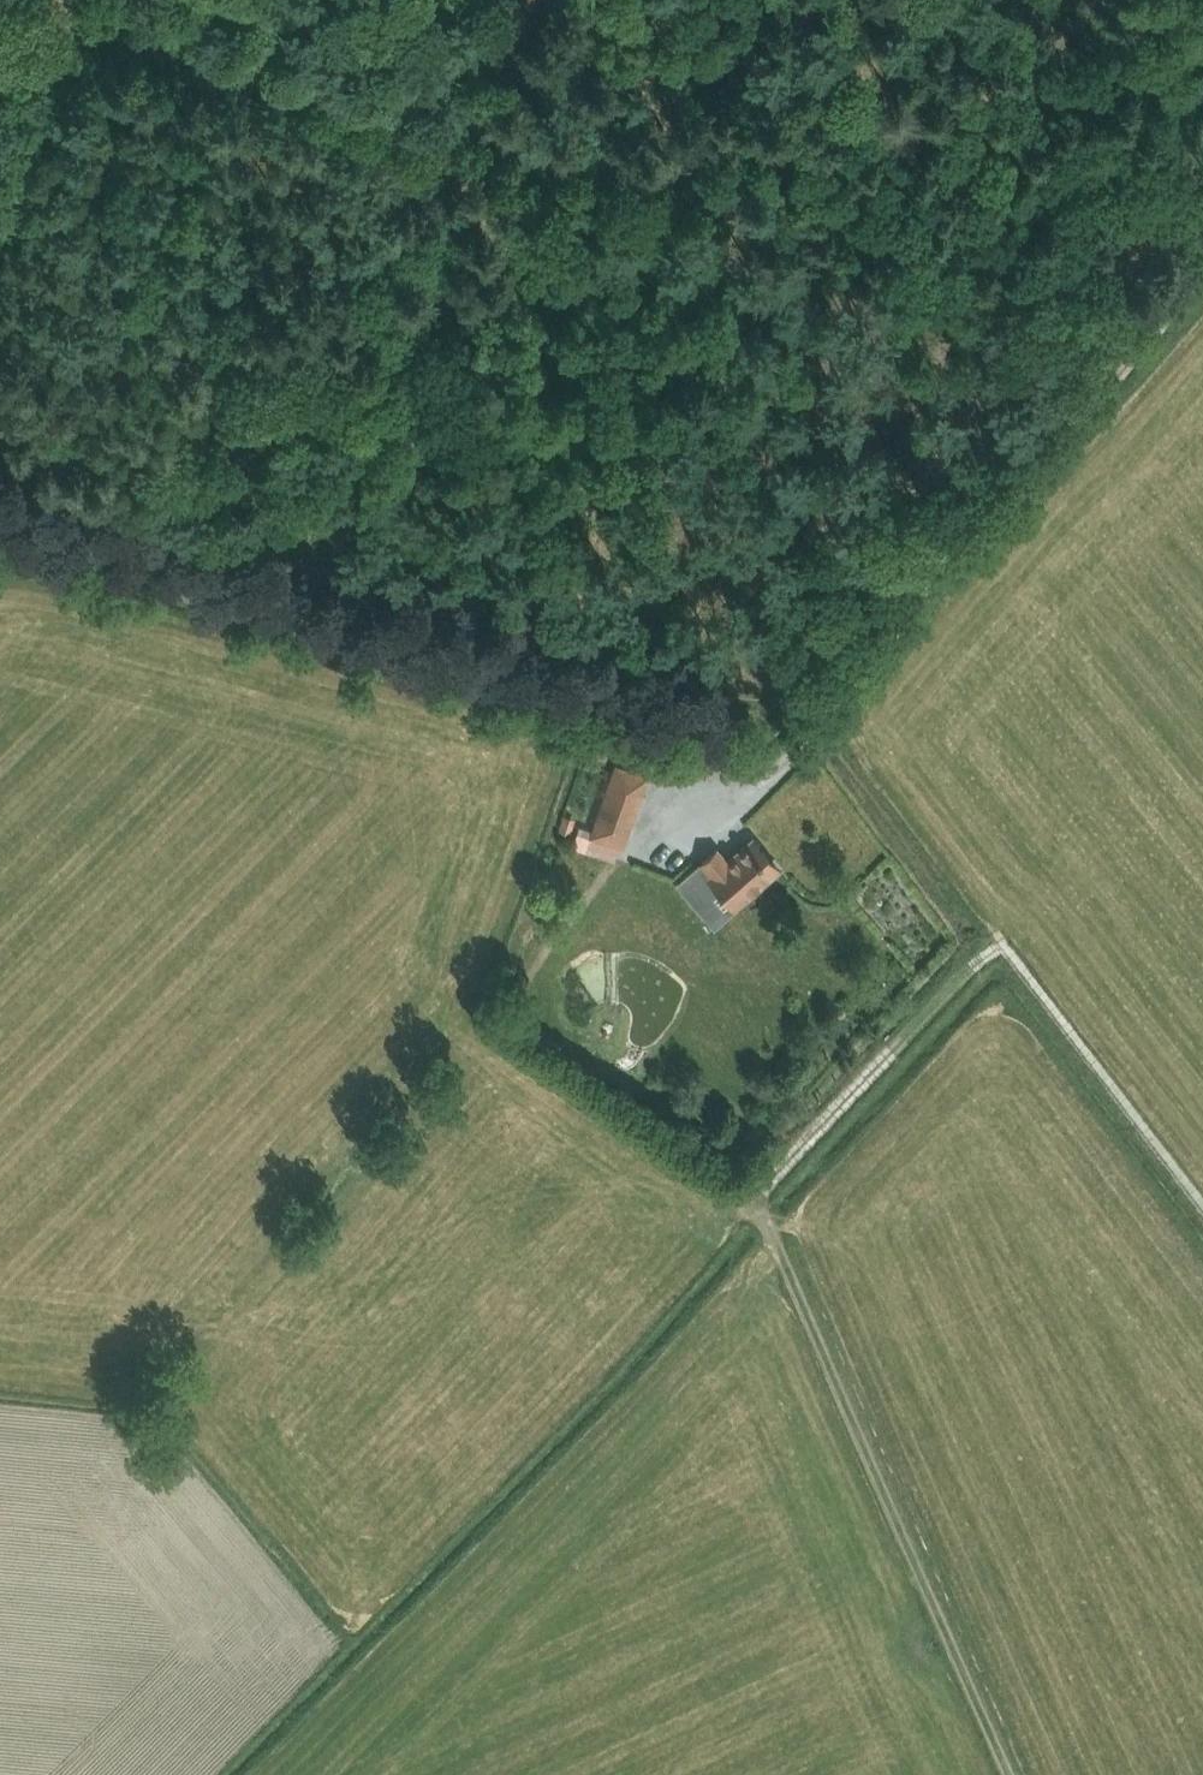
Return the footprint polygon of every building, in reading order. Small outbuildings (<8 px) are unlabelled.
[(593,834),(600,836),(623,844),(647,776),(624,768),(617,766),(593,834)] [(564,813),(560,826),(578,832),(580,824),(574,822),(576,816),(564,813)] [(711,876),(735,905),(779,868),(753,838),(728,861),(718,849),(703,862),(713,873),(711,876)]
